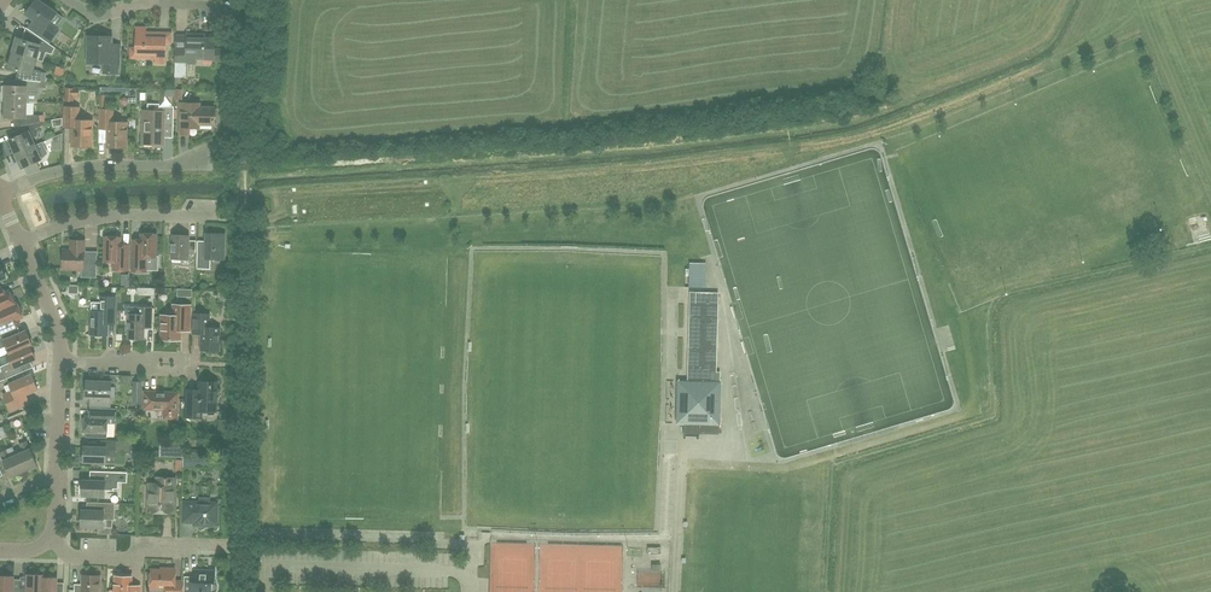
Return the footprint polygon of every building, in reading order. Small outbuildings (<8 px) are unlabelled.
[(27,28),(49,43),(58,30),(48,23),(56,13),(38,0),(36,0),(26,15),(33,20),(31,23),(27,28)] [(165,44),(170,44),(171,33),(164,33),(145,33),(146,28),(135,27),(134,49),(130,49),(129,59),(154,60),(154,64),(165,64),(165,44)] [(35,60),(35,59),(43,61),(48,44),(32,32),(30,37),(29,42),(17,38),(12,53),(35,60)] [(195,59),(213,59),(213,61),(221,61),(223,59),(223,51),(221,49),(214,49),(214,39),(204,39),(204,36),(186,35),(186,49),(175,49),(175,64),(175,78),(186,78),(187,64),(187,59),(195,59)] [(110,56),(110,45),(110,38),(88,37),(87,63),(103,64),(102,73),(119,74),(119,56),(110,56)] [(21,79),(40,82),(41,72),(32,69),(35,60),(12,53),(8,68),(23,72),(22,76),(21,79)] [(45,82),(40,82),(21,79),(20,83),(20,86),(4,86),(2,86),(1,101),(4,101),(4,102),(26,102),(37,102),(38,92),(40,92),(40,87),(45,88),(46,88),(47,82),(45,82)] [(73,88),(64,88),(63,101),(73,101),(73,97),(79,97),(79,89),(73,89),(73,88)] [(182,100),(182,89),(174,89),(174,100),(182,100)] [(112,111),(106,111),(106,95),(99,95),(100,110),(99,129),(103,129),(107,129),(107,147),(125,147),(126,123),(112,123),(112,111)] [(20,122),(21,126),(40,122),(41,122),(45,121),(44,114),(38,115),(25,115),(26,102),(4,102),(4,117),(19,117),(20,122)] [(213,124),(214,117),(217,117),(217,109),(214,109),(214,108),(198,107),(198,104),(180,104),(180,135),(184,135),(189,135),(189,128),(198,129),(198,124),(213,124)] [(162,144),(162,137),(163,123),(168,123),(172,123),(173,107),(159,106),(159,111),(142,111),(141,144),(162,144)] [(68,127),(72,127),(71,146),(90,146),(91,121),(78,121),(78,107),(65,107),(64,127),(68,127)] [(8,140),(14,154),(34,146),(31,139),(37,136),(34,129),(43,125),(41,122),(40,122),(21,126),(18,126),(20,130),(22,134),(8,140)] [(63,133),(53,137),(53,150),(62,150),(63,133)] [(34,146),(14,154),(21,169),(41,160),(34,146)] [(201,253),(197,252),(196,268),(210,269),(210,258),(223,259),(224,234),(206,233),(205,253),(201,253)] [(132,240),(131,271),(146,271),(146,257),(155,257),(156,234),(140,234),(140,240),(136,240),(132,240)] [(195,277),(195,266),(195,251),(192,251),(188,250),(188,235),(172,234),(171,259),(181,259),(181,265),(190,266),(190,272),(191,272),(191,277),(195,277)] [(124,244),(120,244),(120,237),(104,237),(104,261),(113,261),(113,270),(128,270),(128,244),(124,244)] [(90,277),(96,277),(96,275),(96,265),(83,264),(83,251),(84,241),(71,240),(71,250),(63,250),(62,268),(81,269),(87,269),(87,277),(90,277)] [(122,274),(121,287),(129,287),(129,274),(122,274)] [(69,293),(78,294),(79,286),(69,285),(69,293)] [(17,303),(16,303),(14,304),(14,302),(15,299),(13,295),(10,293),(9,291),(5,292),(3,289),(2,286),(0,287),(0,310),(17,303)] [(713,370),(716,370),(717,304),(718,293),(690,292),(690,304),(688,369),(690,369),(689,381),(678,381),(677,411),(676,423),(684,423),(686,423),(686,431),(686,433),(689,433),(699,433),(719,434),(719,424),(720,382),(719,382),(720,372),(716,372),(713,372),(713,370)] [(100,311),(91,310),(90,335),(107,335),(107,324),(115,324),(115,311),(115,297),(104,296),(100,296),(100,302),(100,311)] [(21,315),(23,311),(21,307),(18,305),(17,303),(0,310),(0,334),(8,331),(9,330),(8,327),(7,323),(22,316),(21,315)] [(186,331),(189,331),(189,305),(172,304),(171,315),(161,315),(160,339),(180,340),(180,331),(186,331)] [(143,339),(143,328),(149,329),(152,329),(152,323),(151,323),(152,307),(138,307),(137,314),(128,314),(127,338),(143,339)] [(193,314),(192,333),(201,333),(201,350),(218,350),(219,328),(209,328),(209,314),(193,314)] [(6,346),(9,353),(7,354),(7,355),(31,344),(26,331),(10,337),(9,335),(8,331),(0,334),(0,349),(6,346)] [(31,344),(7,355),(10,362),(0,367),(0,368),(2,372),(0,372),(0,381),(23,372),(21,368),(20,365),(35,358),(32,351),(29,345),(32,344),(31,344)] [(3,395),(10,411),(30,402),(28,398),(27,394),(38,389),(31,374),(9,384),(12,391),(3,395)] [(92,407),(92,405),(110,406),(111,382),(86,381),(85,399),(90,399),(90,403),(89,407),(92,407)] [(141,401),(142,381),(133,381),(132,401),(141,401)] [(214,415),(215,413),(216,382),(199,382),(199,390),(193,390),(186,390),(185,405),(185,418),(202,419),(203,411),(207,411),(207,413),(209,414),(214,415)] [(164,418),(177,418),(178,393),(149,392),(144,392),(143,409),(164,409),(164,418)] [(83,429),(84,430),(84,432),(87,432),(86,436),(107,437),(107,422),(115,423),(115,409),(90,408),(90,412),(90,416),(85,416),(85,418),(83,419),(83,429)] [(220,408),(220,418),(226,418),(228,418),(228,408),(225,408),(220,408)] [(100,447),(84,446),(83,462),(109,463),(110,455),(115,455),(115,452),(131,453),(132,441),(101,440),(100,443),(100,447)] [(16,454),(23,472),(37,466),(30,449),(29,449),(26,441),(20,444),(23,452),(16,454)] [(183,458),(183,457),(183,443),(169,443),(168,457),(183,458)] [(16,454),(9,457),(6,450),(0,453),(0,454),(3,460),(2,460),(10,477),(23,472),(16,454)] [(183,457),(183,458),(183,465),(203,465),(203,458),(183,457)] [(118,489),(118,482),(126,482),(127,472),(101,471),(101,476),(100,481),(82,480),(82,496),(104,497),(105,488),(118,489)] [(147,512),(174,513),(175,478),(156,477),(156,484),(149,483),(147,512)] [(199,504),(195,503),(195,502),(183,502),(183,523),(188,523),(193,523),(193,525),(216,526),(217,503),(210,503),(210,499),(199,498),(199,504)] [(97,511),(86,511),(81,510),(81,527),(103,528),(103,520),(114,520),(115,503),(98,503),(97,507),(97,511)] [(182,582),(178,582),(174,582),(175,569),(166,569),(166,571),(151,570),(151,588),(149,588),(149,591),(148,591),(182,591),(182,582)] [(194,569),(193,577),(189,577),(184,576),(184,591),(215,591),(217,590),(217,586),(215,584),(215,570),(194,569)] [(20,591),(41,591),(42,578),(42,575),(27,575),(27,589),(23,589),(20,589),(20,591)] [(99,576),(82,575),(82,590),(78,590),(74,590),(74,591),(99,591),(99,576)] [(20,591),(16,591),(13,591),(13,576),(0,576),(0,591),(20,591)] [(140,585),(136,584),(131,584),(132,577),(115,576),(114,591),(110,591),(139,591),(140,585)] [(57,578),(42,578),(41,591),(56,591),(57,578)]
